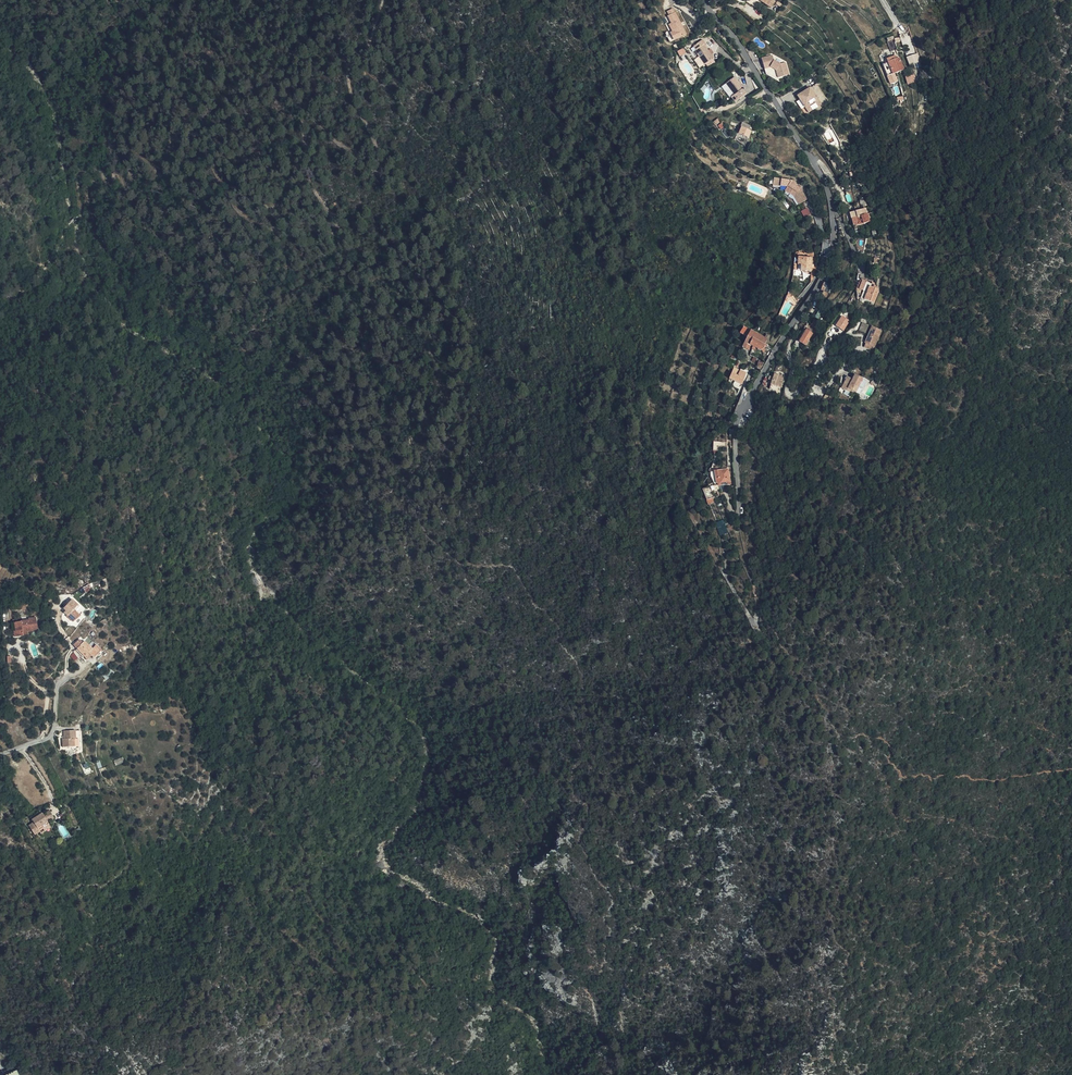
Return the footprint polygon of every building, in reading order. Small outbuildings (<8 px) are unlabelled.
[(775,0),(761,0),(773,9),(778,2),(775,0)] [(671,30),(666,33),(670,42),(687,34),(674,7),(666,11),(672,23),(669,24),(671,30)] [(891,50),(903,46),(900,35),(887,38),(891,50)] [(697,57),(704,66),(713,59),(702,46),(693,52),(697,57)] [(907,57),(910,66),(921,61),(918,53),(907,57)] [(902,55),(890,60),(895,73),(906,68),(902,55)] [(701,69),(704,66),(697,57),(694,60),(701,69)] [(782,63),(776,59),(764,62),(766,68),(773,66),(777,69),(779,77),(790,74),(786,62),(782,63)] [(732,72),(736,69),(730,63),(727,65),(732,72)] [(906,75),(907,84),(917,82),(915,74),(906,75)] [(726,82),(731,89),(734,93),(730,96),(734,101),(745,93),(742,87),(743,86),(734,75),(726,82)] [(722,85),(727,92),(731,89),(726,82),(722,85)] [(816,84),(827,103),(831,100),(819,82),(816,84)] [(825,104),(827,103),(816,84),(800,94),(811,111),(824,103),(825,104)] [(724,127),(718,118),(712,123),(719,132),(724,127)] [(753,130),(743,126),(741,130),(739,129),(738,132),(750,137),(753,130)] [(780,182),(781,175),(778,174),(777,175),(774,174),(772,185),(779,188),(780,182)] [(790,176),(781,175),(780,182),(788,183),(792,186),(790,190),(794,192),(800,201),(808,195),(800,183),(795,181),(796,179),(790,176)] [(868,212),(867,206),(862,207),(857,209),(859,216),(869,213),(868,212)] [(859,216),(857,209),(852,212),(855,225),(861,223),(859,216)] [(861,223),(864,222),(871,220),(869,214),(869,213),(859,216),(861,223)] [(815,269),(815,255),(797,256),(798,269),(815,269)] [(867,275),(861,272),(857,285),(863,288),(867,275)] [(822,288),(830,290),(832,288),(834,282),(825,280),(822,288)] [(880,284),(870,280),(865,294),(875,298),(880,284)] [(836,326),(844,331),(850,320),(843,316),(836,326)] [(863,322),(859,330),(866,332),(869,324),(863,322)] [(864,340),(875,344),(881,327),(871,323),(864,340)] [(742,332),(749,335),(752,329),(745,326),(742,332)] [(749,335),(745,345),(751,348),(758,333),(752,329),(749,335)] [(811,332),(807,329),(800,342),(805,345),(812,332),(811,332)] [(758,333),(751,348),(753,348),(754,347),(755,345),(760,347),(765,336),(758,333)] [(764,349),(769,338),(766,336),(765,336),(760,347),(761,347),(764,349)] [(757,361),(764,365),(767,361),(759,357),(758,360),(757,361)] [(734,372),(732,377),(737,379),(735,385),(741,388),(745,377),(734,372)] [(783,374),(776,372),(775,375),(772,374),(771,378),(775,379),(774,382),(775,383),(773,389),(779,390),(780,383),(786,384),(787,376),(783,375),(783,374)] [(851,390),(853,391),(860,377),(852,374),(850,378),(845,375),(842,381),(845,383),(842,389),(849,392),(851,390)] [(860,377),(853,391),(858,393),(864,379),(860,377)] [(730,475),(720,477),(723,490),(734,488),(730,475)] [(708,504),(714,502),(710,487),(703,489),(708,504)] [(723,519),(716,523),(721,535),(729,532),(723,519)] [(74,600),(69,605),(74,611),(79,606),(74,600)] [(73,622),(74,621),(80,616),(74,611),(69,605),(64,608),(66,611),(70,614),(68,616),(73,622)] [(24,635),(24,633),(23,630),(28,629),(38,628),(37,615),(29,616),(30,618),(22,618),(21,618),(22,619),(20,619),(12,620),(14,636),(24,635)] [(70,652),(71,655),(73,653),(76,657),(78,656),(79,658),(82,656),(85,658),(90,655),(92,658),(102,650),(96,645),(95,644),(93,642),(89,638),(87,639),(82,643),(72,651),(70,652)] [(73,646),(70,648),(72,651),(82,643),(80,640),(73,644),(73,646)] [(78,730),(62,730),(62,736),(60,736),(61,746),(72,746),(72,748),(79,748),(78,730)] [(35,829),(45,823),(44,821),(50,817),(46,810),(40,814),(39,813),(29,819),(30,822),(25,825),(31,834),(36,830),(35,829)] [(48,828),(45,823),(35,829),(36,830),(38,834),(48,828)] [(15,1067),(4,1071),(6,1074),(18,1074),(15,1067)]
